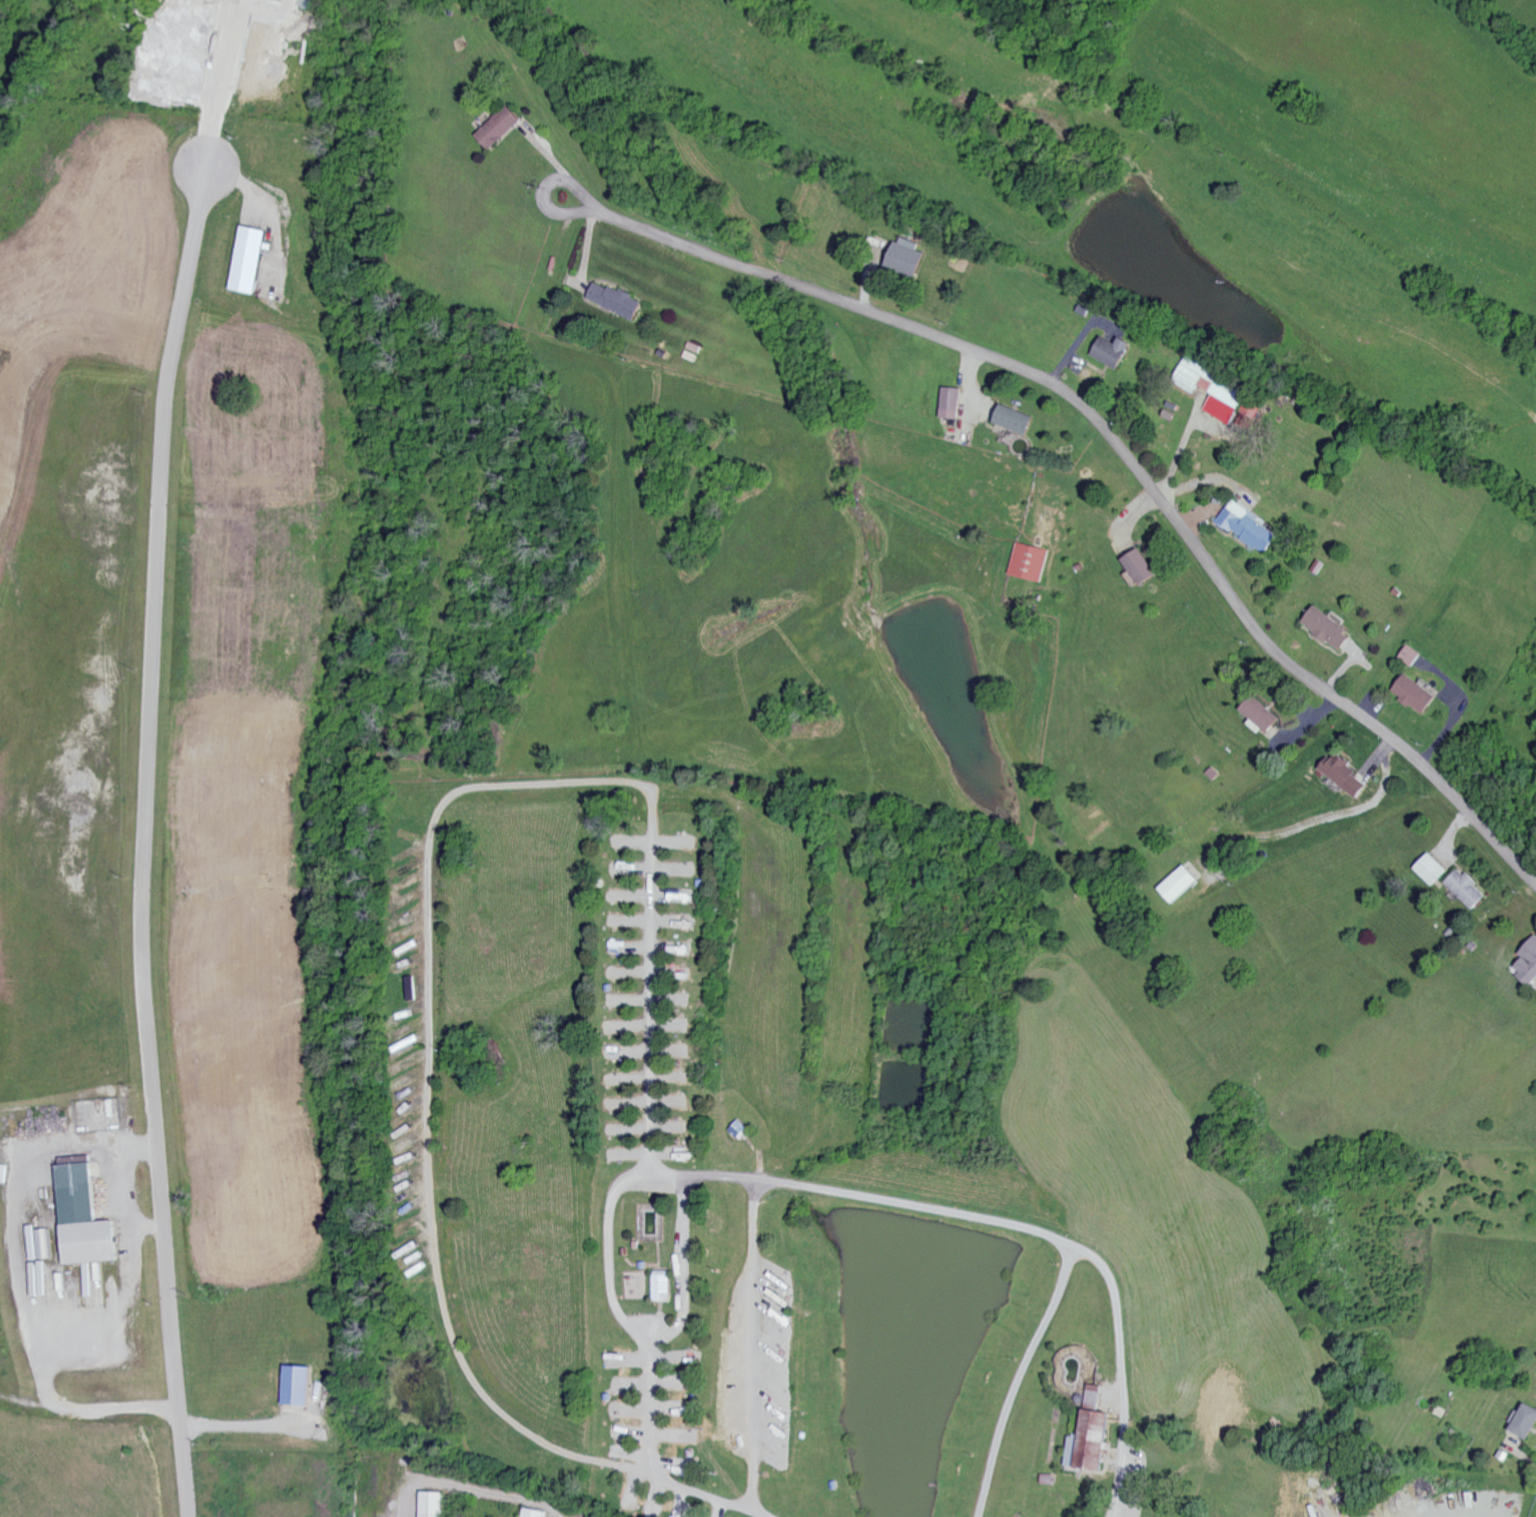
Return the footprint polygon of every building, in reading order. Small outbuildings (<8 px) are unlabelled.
[(480,138),(495,152),(526,120),(511,106),(480,138)] [(260,296),(272,232),(245,227),(233,290),(260,296)] [(919,279),(928,254),(919,251),(922,245),(901,237),(890,268),(919,279)] [(647,302),(599,281),(591,301),(639,321),(647,302)] [(1123,338),(1121,344),(1106,338),(1096,359),(1123,371),(1135,343),(1123,338)] [(1251,391),(1189,356),(1174,382),(1195,394),(1199,387),(1240,410),(1251,391)] [(944,418),(961,421),(965,391),(948,388),(944,418)] [(1236,424),(1250,431),(1264,404),(1250,397),(1236,424)] [(1037,418),(1005,406),(998,425),(1030,437),(1037,418)] [(1281,538),(1261,522),(1263,519),(1238,500),(1221,522),(1266,557),(1281,538)] [(1050,551),(1019,544),(1012,576),(1043,583),(1050,551)] [(1134,574),(1130,576),(1138,590),(1160,576),(1145,551),(1127,561),(1134,574)] [(1347,630),(1322,607),(1306,624),(1332,647),(1347,630)] [(1285,721),(1258,697),(1245,710),(1272,735),(1285,721)] [(1336,780),(1345,772),(1333,759),(1324,768),(1336,780)] [(1430,888),(1439,880),(1471,913),(1486,898),(1455,866),(1448,874),(1426,852),(1410,867),(1430,888)] [(1161,889),(1175,904),(1201,880),(1187,865),(1161,889)] [(1522,955),(1525,958),(1515,971),(1534,987),(1535,985),(1535,942),(1533,946),(1531,944),(1522,955)] [(69,1264),(122,1261),(119,1221),(99,1222),(95,1163),(62,1165),(69,1264)] [(40,1230),(41,1259),(54,1259),(53,1230),(40,1230)] [(657,1272),(657,1302),(674,1302),(675,1272),(657,1272)] [(287,1405),(314,1406),(315,1367),(288,1366),(287,1405)] [(1114,1413),(1102,1412),(1103,1399),(1090,1398),(1087,1436),(1073,1435),(1070,1467),(1108,1470),(1114,1413)] [(1535,1433),(1535,1407),(1529,1404),(1514,1431),(1532,1440),(1535,1433)] [(422,1492),(421,1516),(443,1516),(444,1493),(422,1492)] [(548,1511),(524,1508),(523,1516),(547,1516),(548,1511)]
